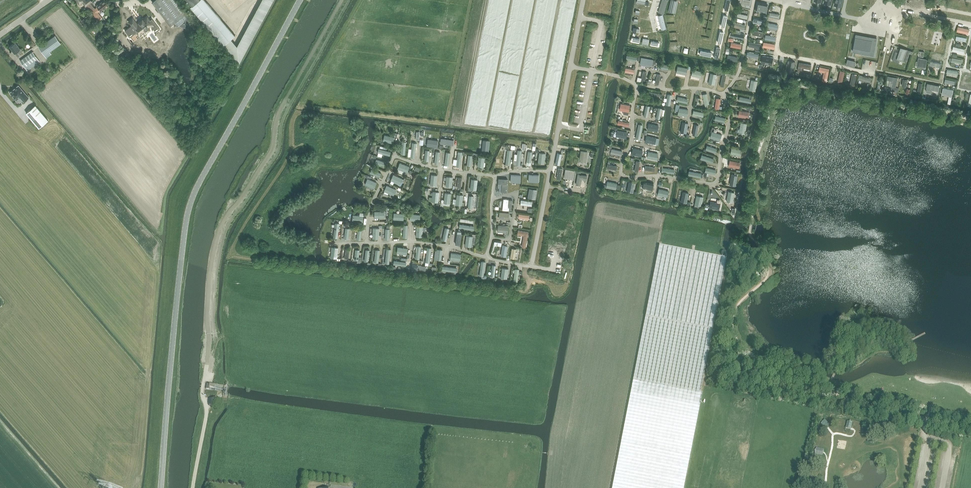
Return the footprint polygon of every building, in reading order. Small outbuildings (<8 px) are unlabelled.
[(90,10),(94,7),(90,3),(92,1),(91,0),(76,0),(79,5),(83,3),(84,4),(85,3),(90,10)] [(94,7),(90,10),(98,21),(102,18),(98,12),(101,10),(101,11),(109,5),(106,0),(104,0),(97,5),(98,6),(95,8),(94,7)] [(152,2),(166,20),(170,25),(174,22),(177,26),(179,24),(180,25),(181,26),(183,27),(184,27),(186,27),(187,27),(188,26),(190,28),(195,25),(185,12),(176,0),(154,0),(152,2)] [(192,7),(190,8),(222,46),(234,36),(203,0),(185,0),(192,7)] [(674,0),(671,0),(668,11),(675,13),(678,1),(674,0)] [(126,32),(128,35),(132,32),(133,33),(140,28),(143,32),(145,30),(146,31),(150,28),(149,27),(151,26),(154,29),(158,26),(152,19),(150,20),(148,17),(144,20),(143,20),(140,23),(138,25),(133,19),(129,22),(133,27),(126,32)] [(765,31),(763,40),(775,42),(778,31),(765,28),(765,31)] [(855,37),(854,46),(853,51),(874,55),(877,38),(856,35),(856,38),(855,37)] [(55,36),(39,47),(45,55),(47,58),(52,54),(50,51),(61,43),(55,36)] [(10,46),(15,53),(17,51),(19,54),(22,52),(23,51),(21,48),(20,49),(16,42),(10,46)] [(893,60),(899,63),(900,59),(903,61),(907,49),(901,47),(899,53),(896,52),(893,60)] [(28,70),(40,61),(37,58),(38,58),(33,52),(20,61),(25,67),(28,70)] [(888,75),(887,79),(893,80),(892,85),(896,86),(898,77),(888,75)] [(18,85),(10,92),(16,100),(20,97),(24,101),(26,100),(29,97),(18,85)] [(630,105),(621,103),(619,110),(629,111),(630,105)] [(35,105),(26,113),(39,128),(48,120),(35,105)] [(688,109),(679,108),(678,114),(687,116),(688,109)] [(688,123),(682,122),(680,132),(686,133),(688,123)] [(722,134),(712,131),(710,137),(720,140),(722,134)] [(742,149),(731,147),(730,153),(740,155),(742,149)] [(642,150),(633,148),(632,154),(641,156),(642,150)] [(714,158),(702,154),(700,158),(712,163),(714,158)] [(409,167),(399,164),(398,169),(407,172),(409,167)] [(380,174),(372,170),(370,174),(378,178),(380,174)] [(402,179),(394,176),(391,181),(400,184),(402,179)] [(635,183),(627,182),(625,191),(633,193),(635,183)] [(395,189),(387,187),(385,192),(394,195),(395,189)] [(659,188),(658,194),(668,197),(668,193),(669,191),(659,188)] [(686,203),(689,193),(683,192),(680,201),(686,203)] [(701,206),(703,197),(697,195),(695,204),(701,206)] [(384,212),(376,212),(376,220),(384,220),(384,212)] [(646,317),(713,330),(727,258),(666,246),(659,245),(646,317)] [(702,392),(701,392),(713,330),(646,317),(633,379),(612,487),(684,487),(702,392)] [(825,420),(821,422),(825,428),(829,425),(825,420)] [(873,428),(870,424),(865,428),(868,432),(873,428)]
